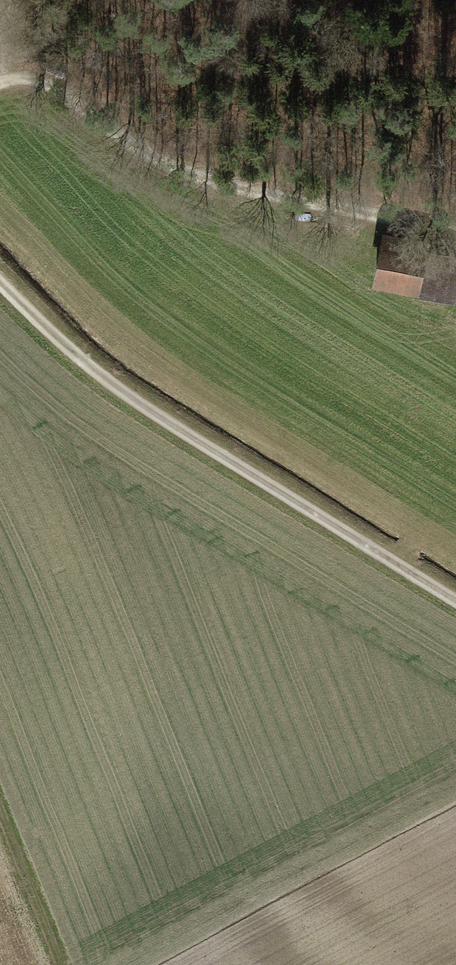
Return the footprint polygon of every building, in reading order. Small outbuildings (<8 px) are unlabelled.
[(386,229),(374,278),(451,297),(455,275),(455,246),(386,229)]
